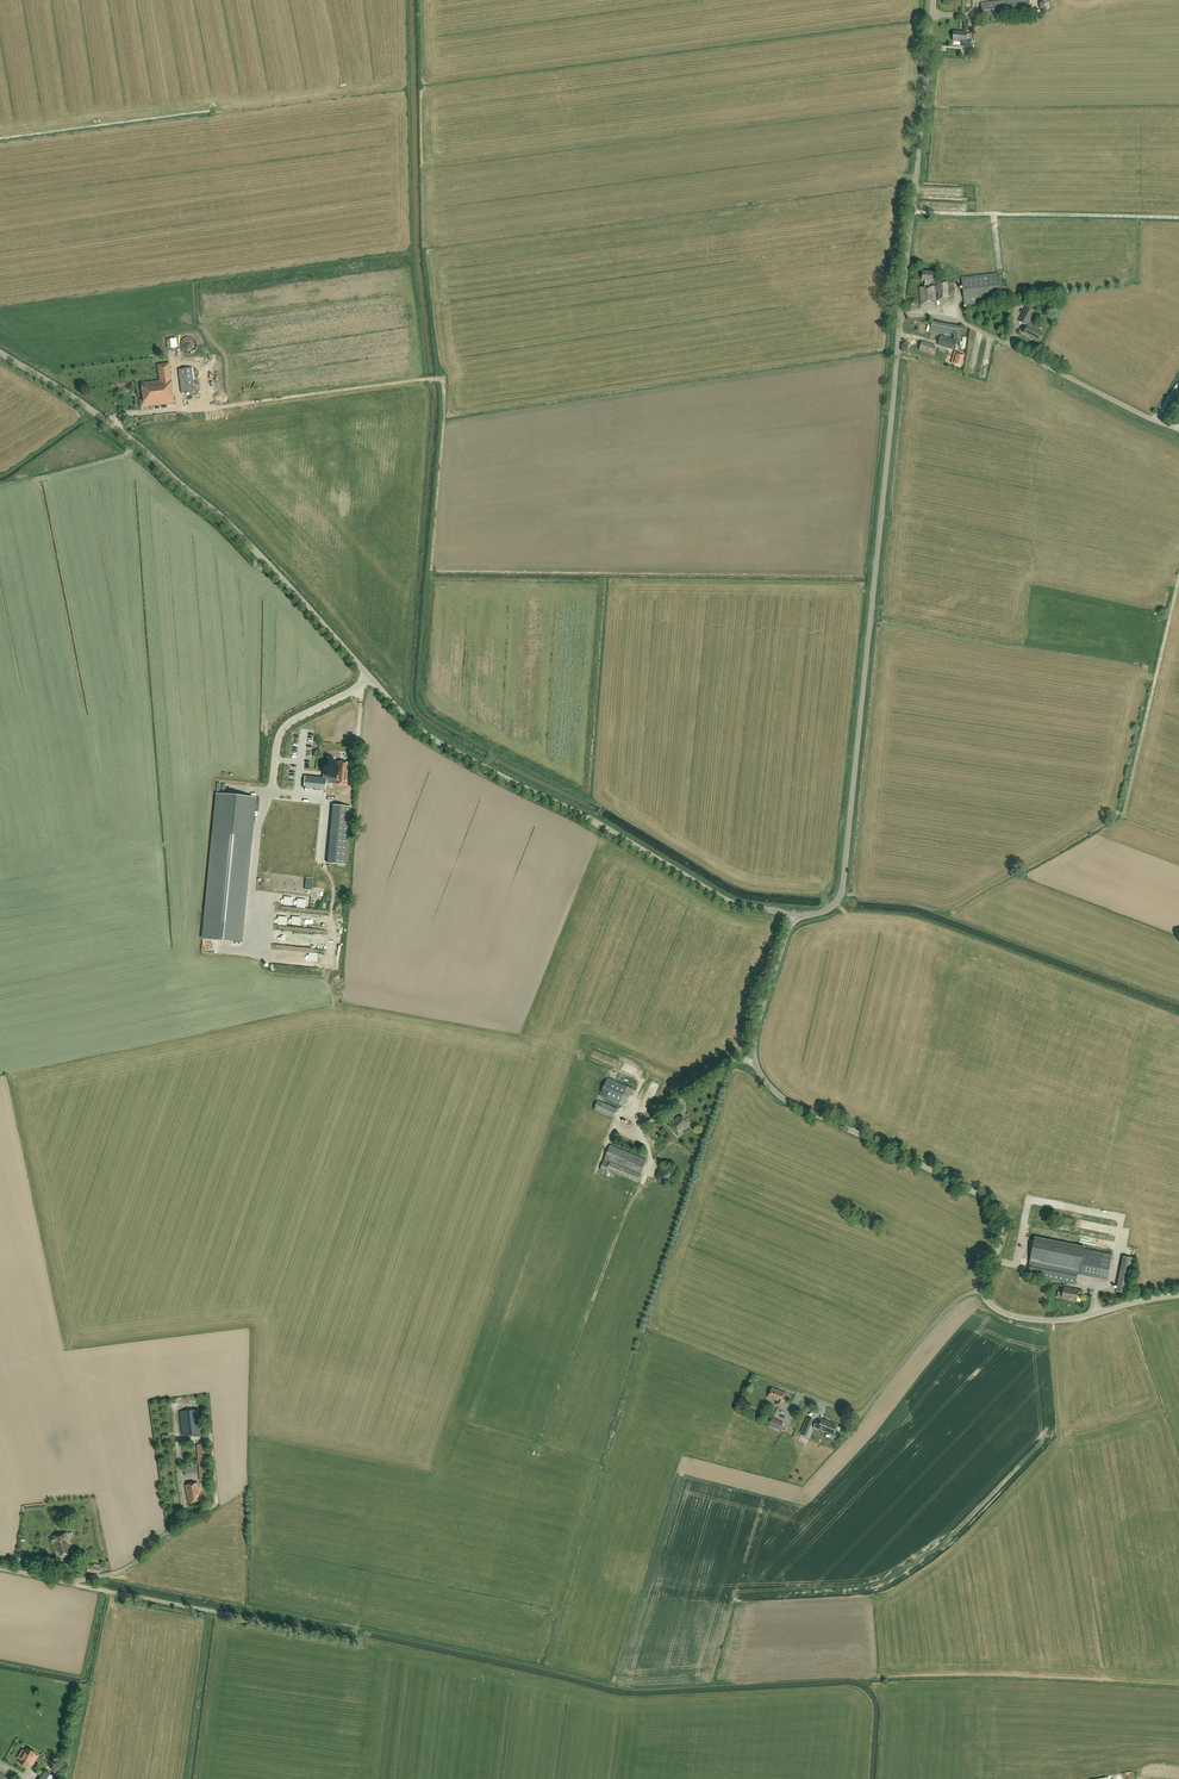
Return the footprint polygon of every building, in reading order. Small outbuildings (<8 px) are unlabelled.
[(1030,13),(1029,0),(1009,0),(981,4),(983,19),(1030,13)] [(1045,11),(1050,8),(1049,2),(1044,0),(1039,3),(1040,9),(1045,11)] [(962,47),(971,48),(971,40),(966,40),(967,33),(954,32),(953,41),(962,42),(962,47)] [(975,269),(975,261),(949,261),(949,269),(975,269)] [(948,299),(947,282),(937,283),(937,286),(929,286),(930,281),(933,281),(934,273),(923,272),(922,280),(925,280),(925,287),(919,288),(921,305),(937,303),(936,292),(938,292),(938,300),(948,299)] [(961,277),(965,305),(1001,300),(998,273),(961,277)] [(911,310),(917,308),(918,303),(914,299),(908,300),(907,305),(911,310)] [(1009,313),(1009,305),(991,307),(992,315),(1000,314),(1001,318),(1010,318),(1009,313)] [(1027,306),(1019,321),(1028,326),(1024,333),(1033,338),(1032,339),(1039,342),(1043,333),(1032,327),(1033,325),(1029,323),(1035,310),(1027,306)] [(1047,311),(1040,307),(1037,312),(1044,316),(1047,311)] [(958,323),(931,319),(929,328),(956,333),(958,323)] [(957,341),(940,336),(938,345),(955,350),(957,341)] [(186,354),(188,354),(191,354),(194,352),(196,350),(197,348),(197,345),(196,342),(194,340),(192,338),(189,338),(186,338),(184,339),(182,341),(181,344),(181,347),(181,350),(183,352),(186,354)] [(935,345),(921,341),(919,350),(932,354),(935,345)] [(970,357),(968,369),(973,370),(976,351),(975,351),(974,357),(970,357)] [(980,369),(987,370),(990,353),(984,352),(980,369)] [(957,355),(955,364),(961,366),(964,355),(961,354),(961,356),(957,355)] [(158,365),(160,381),(142,383),(143,399),(139,400),(140,407),(174,403),(171,380),(169,364),(158,365)] [(179,369),(182,393),(195,391),(191,368),(179,369)] [(337,762),(335,784),(347,785),(349,764),(337,762)] [(326,778),(305,776),(304,787),(325,790),(326,778)] [(254,810),(259,811),(260,798),(217,794),(205,920),(243,924),(254,810)] [(333,805),(327,863),(345,865),(351,807),(333,805)] [(243,924),(205,920),(203,939),(241,943),(243,924)] [(612,1060),(615,1064),(618,1061),(613,1053),(607,1057),(610,1062),(612,1060)] [(632,1089),(608,1078),(600,1096),(625,1107),(632,1089)] [(617,1109),(598,1101),(594,1110),(613,1118),(617,1109)] [(447,1119),(449,1110),(442,1109),(440,1117),(447,1119)] [(690,1123),(687,1120),(686,1121),(683,1118),(677,1123),(675,1120),(669,1126),(674,1132),(675,1130),(678,1134),(682,1130),(683,1132),(690,1125),(689,1124),(690,1123)] [(614,1129),(609,1139),(638,1151),(642,1141),(614,1129)] [(640,1174),(646,1160),(610,1145),(600,1170),(607,1173),(608,1171),(637,1182),(640,1174)] [(663,1183),(665,1184),(668,1183),(670,1182),(672,1180),(673,1177),(673,1175),(672,1172),(670,1170),(667,1169),(665,1169),(662,1169),(660,1170),(658,1173),(657,1175),(658,1178),(659,1180),(660,1182),(663,1183)] [(1082,1210),(1105,1215),(1106,1211),(1110,1212),(1111,1209),(1083,1202),(1082,1210)] [(1108,1231),(1110,1223),(1087,1218),(1085,1226),(1108,1231)] [(1107,1279),(1112,1254),(1084,1249),(1085,1247),(1034,1238),(1030,1260),(1031,1260),(1028,1275),(1075,1284),(1078,1273),(1107,1279)] [(1131,1278),(1119,1276),(1116,1291),(1128,1294),(1131,1278)] [(1062,1298),(1076,1301),(1078,1294),(1082,1295),(1083,1290),(1064,1287),(1062,1298)] [(1098,1299),(1098,1289),(1087,1289),(1087,1299),(1098,1299)] [(785,1392),(773,1387),(769,1395),(773,1396),(773,1398),(778,1400),(776,1404),(782,1406),(786,1399),(783,1397),(785,1392)] [(183,1417),(185,1434),(197,1432),(197,1424),(193,1424),(193,1422),(199,1422),(197,1409),(194,1409),(194,1403),(184,1405),(185,1416),(183,1417)] [(784,1423),(772,1418),(770,1424),(781,1429),(784,1423)] [(837,1425),(822,1419),(821,1423),(816,1421),(814,1428),(818,1429),(818,1428),(834,1434),(837,1425)] [(207,1444),(197,1445),(200,1481),(210,1480),(207,1444)] [(189,1502),(200,1500),(199,1494),(197,1483),(186,1485),(187,1495),(188,1495),(189,1502)] [(72,1553),(68,1540),(69,1539),(67,1532),(52,1536),(52,1538),(51,1538),(52,1543),(54,1542),(58,1557),(72,1553)] [(40,1565),(41,1557),(34,1555),(32,1564),(40,1565)] [(25,1752),(19,1763),(27,1767),(33,1756),(25,1752)]
